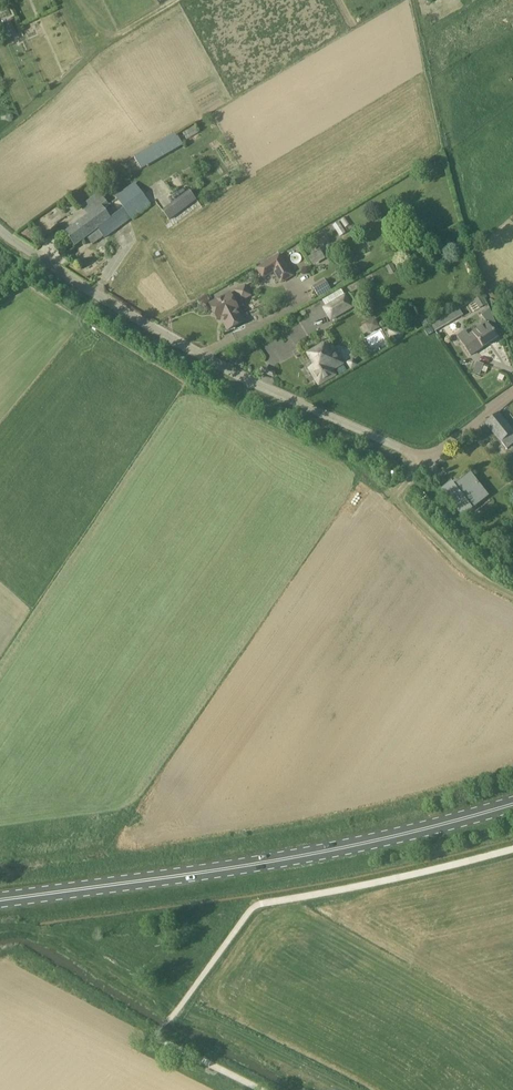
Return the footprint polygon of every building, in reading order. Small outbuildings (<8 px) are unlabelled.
[(143,167),(185,147),(178,132),(136,153),(143,167)] [(150,205),(135,184),(116,198),(117,199),(109,206),(100,194),(82,207),(89,216),(65,234),(75,247),(87,237),(93,245),(103,237),(105,239),(150,205)] [(165,209),(172,219),(200,199),(193,189),(165,209)] [(325,259),(320,251),(308,258),(313,266),(325,259)] [(278,255),(256,269),(262,277),(274,268),(283,281),(290,276),(278,255)] [(392,264),(386,267),(390,274),(396,271),(392,264)] [(319,283),(325,294),(331,290),(326,283),(325,280),(319,283)] [(245,283),(234,288),(239,300),(250,296),(245,283)] [(230,295),(211,305),(219,320),(222,319),(228,331),(244,322),(237,311),(239,310),(230,295)] [(352,307),(344,295),(322,308),(330,320),(352,307)] [(481,295),(474,300),(479,308),(486,304),(481,295)] [(463,315),(459,308),(432,325),(436,331),(463,315)] [(427,313),(418,318),(424,327),(432,322),(427,313)] [(484,319),(487,323),(468,337),(464,332),(457,337),(469,354),(477,349),(478,351),(498,338),(493,330),(495,329),(491,313),(484,319)] [(395,340),(396,340),(398,339),(399,339),(400,338),(402,337),(402,336),(403,335),(404,334),(404,332),(404,331),(403,329),(403,328),(402,327),(401,326),(400,325),(398,324),(397,324),(395,324),(394,324),(393,325),(391,325),(390,326),(389,327),(389,329),(388,330),(388,332),(388,333),(388,334),(389,336),(390,337),(391,338),(392,339),(393,339),(395,340)] [(343,364),(337,353),(331,356),(325,345),(308,355),(314,366),(311,368),(321,384),(336,376),(332,370),(343,364)] [(347,363),(351,370),(358,366),(354,358),(347,363)] [(477,362),(474,368),(481,371),(483,366),(484,364),(477,362)] [(486,424),(507,449),(512,444),(512,431),(498,413),(486,424)] [(471,474),(454,487),(451,483),(442,490),(462,516),(471,509),(469,505),(484,493),(486,496),(487,496),(471,474)]
